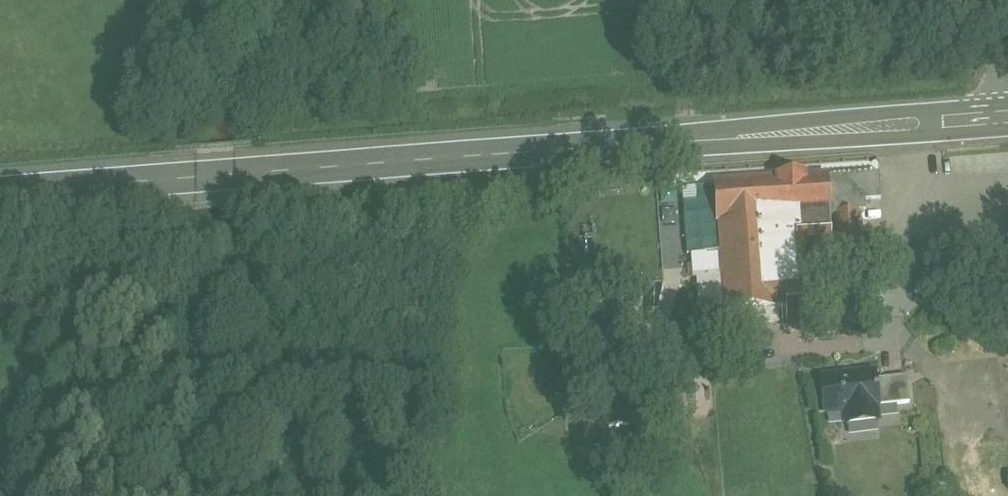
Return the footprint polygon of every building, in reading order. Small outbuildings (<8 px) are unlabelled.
[(806,178),(780,179),(779,180),(716,184),(719,226),(710,226),(705,232),(706,255),(693,256),(695,280),(700,280),(702,310),(695,318),(696,328),(703,334),(713,334),(720,326),(780,322),(778,298),(807,296),(803,240),(832,238),(830,207),(834,206),(836,213),(861,212),(867,211),(866,201),(882,200),(880,173),(806,178)] [(657,189),(591,194),(596,261),(614,260),(616,288),(664,285),(664,269),(680,268),(680,256),(662,258),(657,189)] [(861,212),(836,213),(844,317),(869,315),(861,212)] [(818,310),(807,310),(807,341),(818,340),(818,310)] [(875,374),(823,380),(827,413),(858,409),(860,423),(879,421),(877,407),(879,407),(876,381),(875,374)] [(908,377),(876,381),(879,407),(911,403),(908,377)]
